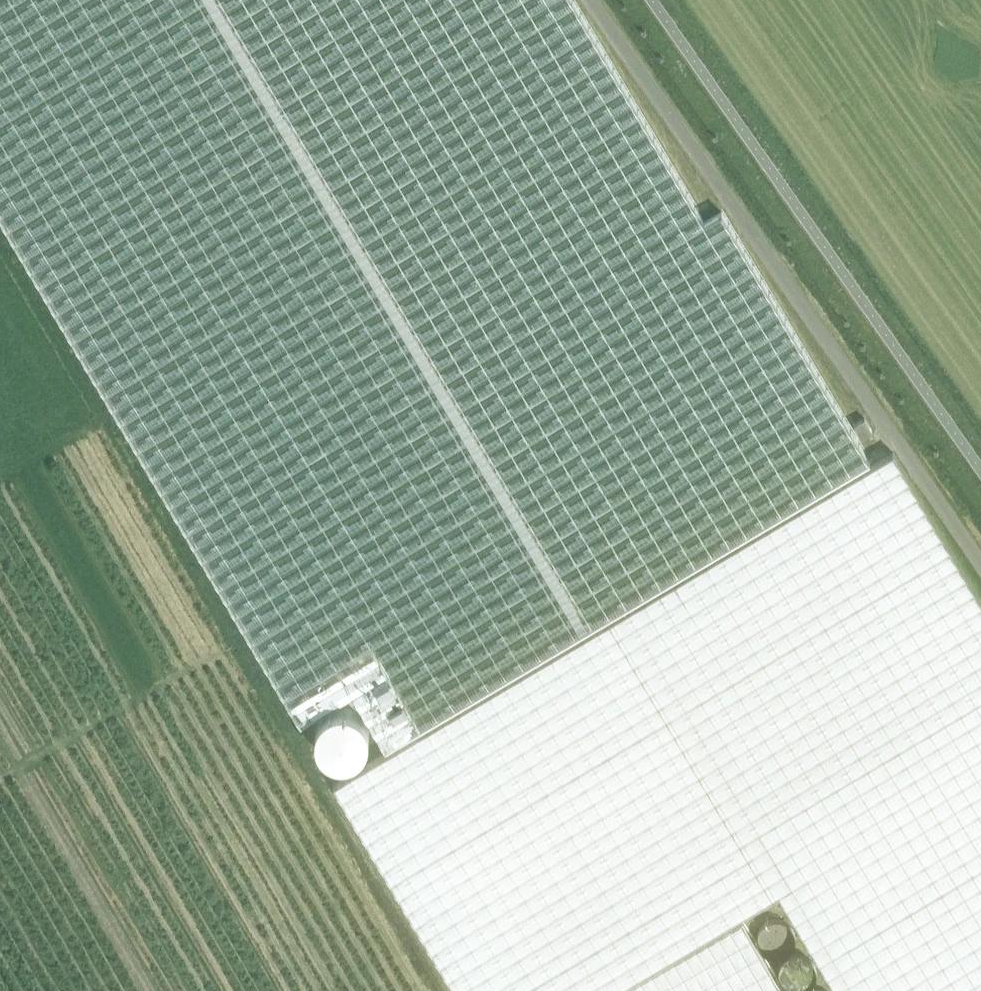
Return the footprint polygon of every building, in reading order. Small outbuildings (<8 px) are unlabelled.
[(302,723),(354,692),(386,748),(870,461),(722,211),(705,222),(573,0),(0,0),(0,214),(302,723)] [(873,430),(865,416),(854,423),(862,437),(873,430)] [(838,990),(980,990),(980,600),(893,452),(334,784),(457,990),(614,990),(780,893),(838,990)] [(365,719),(362,715),(358,712),(354,710),(350,708),(346,708),(341,707),(337,708),(332,709),(328,712),(325,714),(322,718),(319,721),(317,725),(316,730),(316,734),(316,739),(317,743),(319,748),(322,751),(325,755),(329,757),(333,759),(337,761),(342,761),(346,761),(351,760),(355,758),(359,756),(362,753),(365,749),(367,745),(369,741),(369,736),(369,732),(369,727),(367,723),(365,719)] [(792,926),(790,924),(788,922),(785,920),(782,919),(779,918),(775,918),(772,919),(769,920),(766,921),(763,923),(761,925),(759,928),(758,931),(757,934),(757,938),(757,941),(758,944),(760,947),(761,950),(764,952),(766,954),(769,956),(772,957),(776,957),(779,957),(782,956),(785,955),(788,953),(791,951),(793,948),(794,945),(795,942),(796,939),(796,936),(795,932),(794,929),(792,926)] [(743,921),(718,936),(622,990),(783,990),(743,921)] [(812,960),(809,958),(806,956),(803,955),(800,954),(797,954),(794,954),(791,955),(788,957),(785,959),(783,961),(781,964),(780,967),(779,970),(779,973),(779,977),(780,980),(781,983),(783,985),(785,988),(788,990),(791,990),(806,990),(807,990),(810,989),(812,986),(814,984),(816,981),(817,978),(817,975),(817,971),(817,968),(816,965),(814,962),(812,960)]
